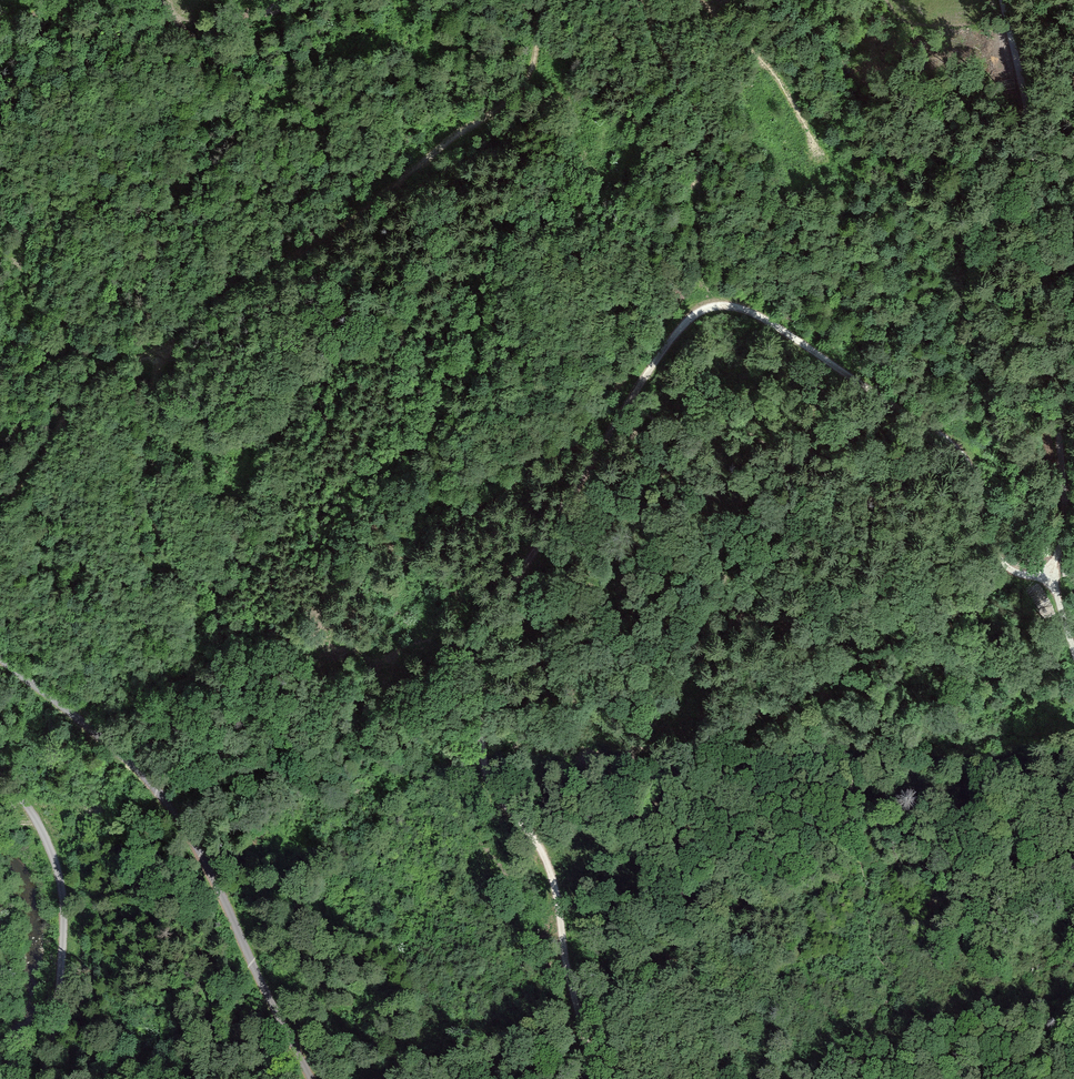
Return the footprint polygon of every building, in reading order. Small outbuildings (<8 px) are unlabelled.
[(0,284),(0,301),(2,302),(4,297),(8,288),(0,284)]
